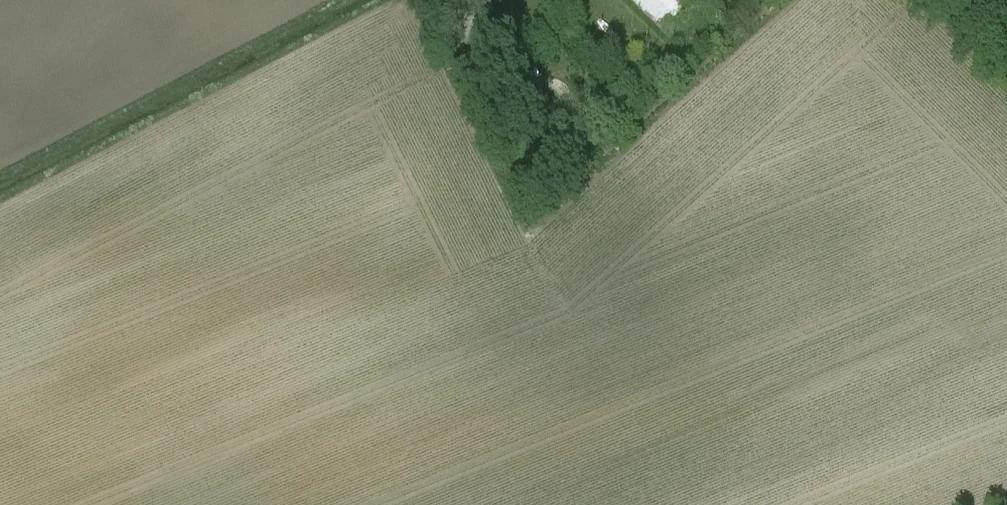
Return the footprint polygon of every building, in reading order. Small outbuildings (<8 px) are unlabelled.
[(703,0),(627,0),(665,38),(703,0)]
